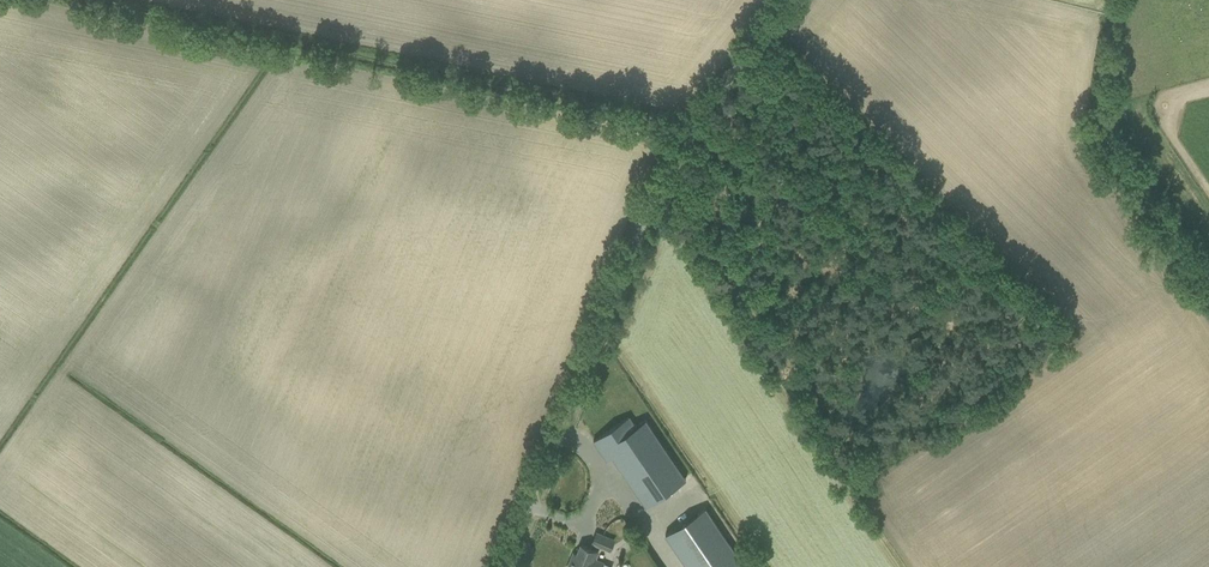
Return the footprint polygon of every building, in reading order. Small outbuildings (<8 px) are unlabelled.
[(647,419),(637,426),(630,416),(594,440),(607,460),(612,457),(646,506),(687,479),(647,419)] [(707,510),(667,536),(688,566),(746,566),(707,510)] [(596,532),(592,543),(610,550),(614,540),(596,532)] [(568,566),(603,566),(605,562),(597,559),(600,553),(594,550),(581,545),(577,554),(574,553),(568,566)]
